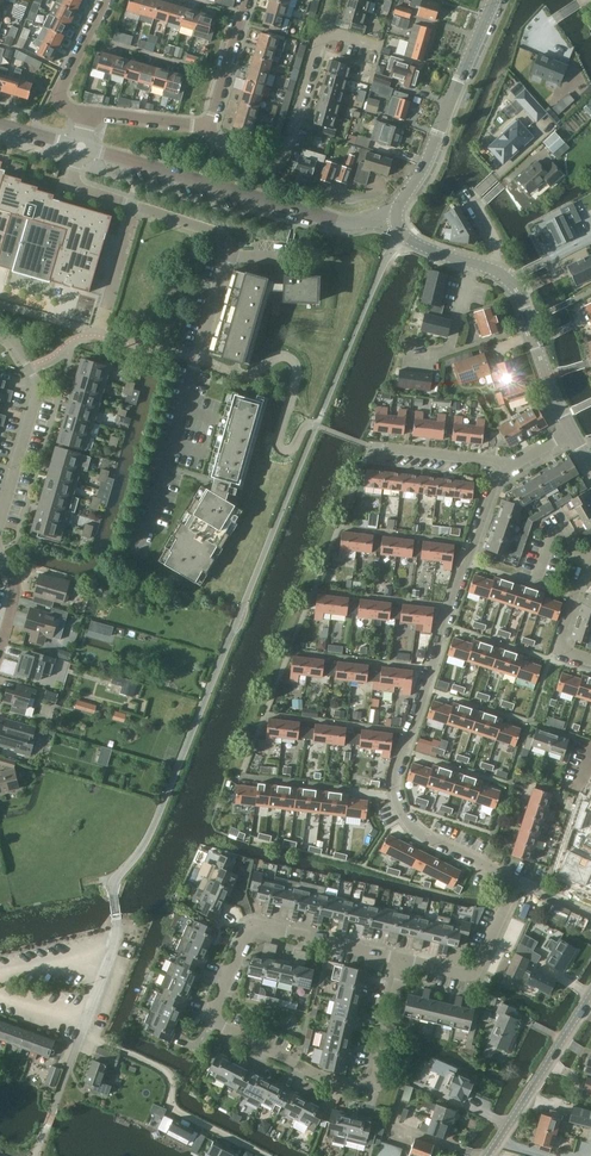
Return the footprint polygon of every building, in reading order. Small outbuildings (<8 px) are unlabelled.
[(32,7),(38,9),(42,0),(35,0),(32,7)] [(55,2),(76,12),(82,0),(56,0),(55,2)] [(145,0),(130,0),(125,17),(139,21),(140,15),(145,0)] [(159,1),(155,0),(145,0),(140,15),(154,19),(159,1)] [(315,13),(318,2),(313,0),(310,12),(315,13)] [(366,0),(349,0),(349,1),(347,0),(345,7),(367,14),(370,1),(366,0)] [(440,4),(425,0),(413,0),(411,7),(416,8),(417,6),(420,7),(418,16),(435,20),(440,4)] [(167,23),(173,5),(159,1),(154,19),(167,23)] [(288,6),(270,1),(267,13),(285,18),(288,6)] [(70,24),(76,12),(55,2),(49,14),(70,24)] [(181,27),(186,9),(173,5),(167,23),(181,27)] [(412,10),(397,6),(395,14),(409,18),(412,10)] [(363,26),(367,14),(345,7),(343,14),(345,15),(343,21),(350,23),(348,29),(364,34),(366,26),(363,26)] [(195,31),(200,13),(186,9),(181,27),(195,31)] [(312,25),(315,13),(310,12),(306,24),(312,25)] [(208,34),(213,17),(200,13),(195,31),(193,35),(198,37),(200,32),(208,34)] [(285,18),(267,13),(264,24),(282,29),(285,18)] [(64,37),(70,24),(49,14),(43,27),(64,37)] [(401,18),(398,27),(407,30),(409,20),(401,18)] [(308,37),(312,25),(306,24),(303,36),(308,37)] [(427,46),(431,30),(414,25),(409,41),(427,46)] [(58,49),(64,37),(43,27),(37,39),(58,49)] [(12,46),(16,34),(10,31),(5,43),(12,46)] [(382,33),(375,31),(373,37),(380,39),(382,33)] [(260,33),(257,45),(282,52),(285,40),(260,33)] [(125,34),(122,43),(131,46),(133,37),(125,34)] [(52,62),(58,49),(37,39),(34,45),(40,48),(37,55),(52,62)] [(137,47),(145,50),(147,43),(139,40),(137,47)] [(147,41),(145,50),(154,52),(156,44),(147,41)] [(422,62),(427,46),(409,41),(405,57),(422,62)] [(167,44),(164,53),(173,56),(176,46),(167,44)] [(282,52),(257,45),(254,57),(272,62),(274,55),(281,57),(282,52)] [(302,58),(306,46),(300,45),(297,57),(302,58)] [(176,46),(173,56),(181,58),(184,48),(176,46)] [(6,49),(4,56),(11,58),(13,51),(6,49)] [(26,60),(28,56),(16,50),(14,56),(25,62),(26,60)] [(111,74),(116,57),(102,53),(101,57),(97,55),(93,69),(105,73),(103,80),(109,81),(111,74)] [(199,55),(197,63),(204,65),(206,57),(199,55)] [(532,73),(559,84),(566,67),(539,55),(532,73)] [(42,63),(28,56),(26,60),(25,62),(39,69),(42,63)] [(329,69),(328,74),(348,80),(351,67),(354,68),(356,61),(340,56),(338,63),(329,60),(327,68),(329,69)] [(124,78),(130,61),(116,57),(111,74),(124,78)] [(272,62),(254,57),(250,69),(269,74),(272,62)] [(299,70),(302,58),(297,57),(293,68),(299,70)] [(414,88),(419,71),(419,70),(410,67),(411,63),(391,57),(387,69),(392,71),(391,76),(405,80),(404,85),(414,88)] [(138,82),(143,64),(130,61),(124,78),(138,82)] [(152,86),(157,68),(143,64),(138,82),(136,89),(141,90),(143,84),(152,86)] [(165,90),(170,72),(157,68),(152,86),(165,90)] [(296,81),(299,70),(293,68),(290,80),(296,81)] [(269,74),(250,69),(247,80),(265,86),(269,74)] [(15,95),(20,77),(21,73),(15,71),(13,78),(6,76),(2,91),(15,95)] [(184,76),(170,72),(165,90),(163,97),(168,98),(170,91),(179,94),(184,76)] [(344,92),(348,80),(328,74),(326,79),(324,78),(322,86),(344,92)] [(391,79),(375,74),(373,82),(389,86),(391,79)] [(25,78),(20,77),(15,95),(28,99),(33,84),(24,81),(25,78)] [(580,78),(569,89),(579,100),(589,89),(580,78)] [(262,97),(265,86),(247,80),(244,92),(262,97)] [(292,93),(296,81),(290,80),(286,92),(292,93)] [(344,92),(322,86),(320,93),(322,93),(321,99),(341,104),(344,92)] [(85,91),(83,101),(91,103),(94,93),(85,91)] [(516,99),(537,122),(546,114),(525,91),(516,99)] [(262,97),(244,92),(240,104),(259,109),(262,97)] [(289,105),(292,93),(286,92),(283,103),(289,105)] [(404,120),(410,102),(406,101),(408,96),(396,92),(388,115),(404,120)] [(369,98),(365,111),(377,114),(380,101),(369,98)] [(337,117),(341,104),(321,99),(319,104),(317,103),(315,110),(337,117)] [(285,117),(289,105),(283,103),(280,115),(285,117)] [(255,121),(255,120),(259,109),(240,104),(237,116),(255,121)] [(337,117),(315,110),(313,117),(315,118),(313,124),(320,126),(318,133),(334,137),(337,130),(334,129),(337,117)] [(282,129),(285,117),(280,115),(276,127),(282,129)] [(262,122),(255,120),(255,121),(237,116),(233,127),(244,130),(242,134),(251,137),(254,125),(256,126),(261,128),(262,122)] [(504,135),(490,148),(503,163),(532,137),(518,122),(516,119),(502,132),(504,135)] [(397,148),(402,130),(377,122),(371,140),(397,148)] [(278,140),(282,129),(276,127),(273,139),(278,140)] [(556,132),(544,143),(553,152),(565,142),(556,132)] [(349,134),(347,142),(355,144),(357,136),(349,134)] [(357,136),(355,144),(368,148),(371,138),(358,135),(357,136)] [(323,163),(325,156),(303,149),(300,156),(298,156),(294,171),(312,177),(317,161),(323,163)] [(388,176),(393,160),(368,153),(364,163),(360,162),(354,182),(366,186),(371,171),(388,176)] [(13,270),(12,272),(50,283),(50,281),(62,285),(63,283),(72,286),(72,287),(89,292),(106,233),(107,233),(112,216),(53,199),(54,194),(37,189),(38,187),(21,181),(22,179),(4,173),(5,170),(0,168),(3,161),(0,160),(0,266),(13,270)] [(518,179),(531,193),(546,179),(551,185),(564,174),(553,163),(545,170),(537,161),(518,179)] [(351,170),(350,170),(352,164),(347,163),(345,168),(327,162),(320,180),(331,184),(332,180),(346,185),(351,170)] [(57,178),(59,170),(53,168),(50,176),(57,178)] [(476,239),(475,239),(474,239),(474,235),(458,208),(445,215),(453,227),(451,242),(475,244),(476,244),(477,244),(477,242),(477,240),(476,239)] [(548,222),(551,228),(549,229),(557,245),(577,236),(571,224),(567,226),(566,222),(567,221),(563,214),(548,222)] [(576,286),(590,279),(590,255),(566,267),(576,286)] [(210,353),(210,354),(235,361),(240,363),(249,365),(263,318),(266,308),(267,302),(270,291),(272,284),(273,282),(234,270),(233,272),(237,273),(214,354),(211,353),(210,353)] [(427,304),(425,315),(438,318),(438,317),(440,307),(448,275),(429,270),(422,303),(427,304)] [(319,278),(285,276),(284,276),(284,278),(285,278),(284,302),(314,303),(314,302),(317,302),(318,292),(319,278)] [(496,316),(495,316),(492,307),(475,313),(472,314),(473,320),(476,319),(478,323),(475,324),(477,330),(480,329),(482,337),(500,331),(497,322),(496,316)] [(452,321),(438,317),(438,318),(425,315),(421,331),(448,337),(452,321)] [(504,384),(517,380),(510,360),(488,368),(484,354),(452,365),(452,367),(455,366),(461,384),(490,374),(492,381),(491,382),(492,385),(493,384),(495,388),(504,385),(504,384)] [(80,366),(78,373),(106,381),(103,380),(111,364),(111,363),(96,359),(95,363),(85,360),(82,368),(80,367),(80,366)] [(432,375),(416,373),(399,370),(397,387),(430,391),(432,375)] [(106,381),(78,373),(77,374),(78,374),(80,375),(78,381),(76,381),(76,380),(74,387),(102,395),(99,394),(106,382),(106,381)] [(12,397),(13,392),(4,389),(6,381),(0,380),(0,393),(12,397)] [(127,381),(125,387),(133,389),(135,383),(127,381)] [(524,385),(510,390),(496,394),(499,405),(527,396),(524,385)] [(102,395),(74,387),(73,388),(74,388),(76,388),(74,395),(72,395),(72,394),(70,401),(98,409),(98,408),(95,408),(102,395)] [(131,395),(133,389),(125,387),(123,393),(131,395)] [(12,397),(0,393),(0,401),(1,399),(10,402),(12,397)] [(263,402),(257,401),(234,394),(211,477),(215,478),(211,491),(203,486),(202,487),(206,489),(199,500),(196,498),(187,512),(191,514),(184,525),(181,523),(173,536),(176,539),(170,549),(166,547),(158,561),(195,583),(202,571),(206,573),(214,559),(210,557),(217,546),(220,549),(229,535),(225,533),(231,522),(235,524),(243,510),(226,500),(228,493),(235,495),(237,489),(230,487),(231,483),(239,485),(263,402)] [(415,398),(414,406),(423,407),(424,399),(415,398)] [(433,399),(432,406),(451,407),(451,400),(433,399)] [(98,409),(70,401),(69,402),(70,402),(72,402),(70,409),(68,408),(66,414),(94,423),(94,422),(91,421),(98,409)] [(389,432),(391,416),(383,415),(384,408),(377,407),(374,430),(389,432)] [(547,425),(537,407),(513,421),(524,438),(528,436),(547,425)] [(119,408),(117,414),(125,417),(127,411),(119,408)] [(399,417),(391,416),(389,432),(403,434),(406,411),(399,410),(399,417)] [(428,437),(430,421),(422,420),(423,413),(416,412),(413,435),(428,437)] [(94,423),(66,414),(65,415),(66,416),(66,415),(68,416),(66,423),(64,422),(64,421),(62,428),(90,436),(87,435),(94,423)] [(123,422),(125,417),(117,414),(115,420),(123,422)] [(438,422),(430,421),(428,437),(443,439),(446,415),(439,414),(438,422)] [(467,442),(469,425),(461,424),(462,417),(455,416),(453,440),(467,442)] [(477,426),(469,425),(467,442),(482,444),(485,420),(478,419),(477,426)] [(514,444),(524,438),(513,421),(499,429),(509,447),(514,444)] [(90,436),(62,428),(61,429),(62,429),(64,430),(62,436),(60,436),(60,435),(57,443),(58,443),(58,442),(86,450),(83,449),(90,437),(90,436)] [(111,436),(109,442),(117,444),(119,438),(111,436)] [(117,444),(109,442),(107,447),(115,450),(117,444)] [(54,454),(52,461),(87,471),(88,471),(85,470),(91,458),(92,457),(59,448),(57,456),(55,455),(54,454)] [(568,456),(556,463),(567,481),(579,474),(568,456)] [(87,471),(52,461),(52,462),(53,462),(55,462),(53,469),(51,469),(51,468),(50,468),(48,475),(77,483),(74,482),(80,470),(87,472),(87,471)] [(567,481),(556,463),(545,469),(555,487),(567,481)] [(101,469),(99,475),(107,477),(109,471),(101,469)] [(555,487),(545,469),(534,476),(544,494),(546,497),(551,494),(549,491),(555,487)] [(383,488),(385,472),(367,470),(365,486),(383,488)] [(400,490),(402,475),(385,472),(383,488),(400,490)] [(77,483),(48,475),(48,476),(49,476),(51,476),(49,483),(47,482),(46,482),(44,488),(80,499),(80,498),(70,495),(76,483),(77,483)] [(106,483),(107,477),(99,475),(98,480),(101,481),(106,483)] [(418,492),(420,477),(402,475),(400,490),(418,492)] [(544,494),(534,476),(523,482),(534,500),(544,494)] [(101,481),(99,489),(111,493),(115,479),(107,477),(106,483),(101,481)] [(436,495),(438,479),(420,477),(418,492),(436,495)] [(454,497),(456,481),(438,479),(436,495),(454,497)] [(474,483),(456,481),(454,497),(472,499),(474,483)] [(534,500),(523,482),(512,489),(522,506),(527,503),(534,500)] [(583,482),(582,483),(571,489),(574,495),(587,488),(583,482)] [(80,499),(44,488),(44,490),(45,490),(45,489),(47,490),(45,497),(43,496),(42,496),(40,502),(76,512),(73,511),(79,499),(80,499)] [(99,489),(96,497),(101,499),(100,504),(107,506),(111,493),(99,489)] [(522,506),(512,489),(506,493),(503,500),(502,500),(498,512),(521,520),(523,515),(519,514),(522,506)] [(571,500),(579,515),(590,508),(590,492),(590,490),(571,500)] [(93,496),(92,502),(100,504),(101,499),(96,497),(93,496)] [(571,500),(570,498),(568,496),(562,499),(564,504),(571,500)] [(564,504),(562,499),(555,503),(558,508),(564,504)] [(76,512),(40,502),(40,503),(41,504),(41,503),(43,504),(41,510),(39,510),(39,509),(38,509),(36,516),(65,524),(62,523),(68,511),(75,513),(76,512)] [(98,510),(100,504),(92,502),(90,508),(98,510)] [(543,516),(550,512),(548,507),(540,512),(543,516)] [(579,515),(588,530),(578,536),(581,541),(590,535),(590,508),(579,515)] [(521,520),(498,512),(494,524),(513,531),(516,524),(519,526),(521,520)] [(543,516),(540,512),(533,516),(536,521),(543,516)] [(370,520),(369,525),(370,525),(377,525),(377,521),(378,515),(370,514),(370,520)] [(65,524),(36,516),(36,517),(37,517),(39,517),(37,524),(35,524),(35,523),(34,523),(32,531),(33,531),(33,530),(38,532),(37,537),(45,539),(45,538),(56,542),(64,524),(65,525),(65,524)] [(85,524),(84,530),(92,532),(93,526),(85,524)] [(424,524),(423,532),(431,533),(432,525),(424,524)] [(513,531),(494,524),(490,536),(509,543),(513,531)] [(439,526),(438,534),(447,535),(448,527),(439,526)] [(451,527),(450,535),(460,536),(461,528),(451,527)] [(90,538),(92,532),(84,530),(82,535),(90,538)] [(356,551),(358,534),(342,533),(340,556),(347,557),(348,550),(356,551)] [(373,536),(358,534),(356,551),(371,552),(372,550),(376,551),(377,541),(373,540),(373,536)] [(509,543),(490,536),(485,549),(505,556),(509,543)] [(396,555),(398,539),(383,537),(382,541),(377,541),(376,551),(381,552),(381,554),(396,555)] [(413,541),(398,539),(396,555),(412,557),(412,555),(417,556),(418,545),(413,545),(413,541)] [(437,560),(439,544),(423,542),(423,546),(418,545),(417,556),(422,556),(422,558),(437,560)] [(454,546),(439,544),(437,560),(445,561),(445,569),(451,569),(454,546)] [(136,571),(138,563),(128,560),(126,568),(136,571)] [(40,574),(34,595),(36,595),(34,602),(52,607),(55,600),(63,603),(69,582),(40,574)] [(474,575),(468,592),(488,598),(494,581),(493,581),(474,575)] [(494,581),(488,598),(500,602),(507,581),(494,577),(493,581),(494,581)] [(353,581),(352,591),(365,592),(366,582),(353,581)] [(507,581),(500,602),(512,606),(519,585),(507,581)] [(105,585),(103,592),(113,595),(115,588),(105,585)] [(519,585),(512,606),(525,610),(532,589),(519,585)] [(532,589),(525,610),(537,614),(543,597),(544,593),(532,589)] [(582,604),(590,608),(590,592),(582,604)] [(331,613),(333,597),(318,595),(315,619),(322,619),(323,612),(331,613)] [(349,598),(333,597),(331,613),(346,615),(347,613),(353,614),(354,603),(348,602),(349,598)] [(543,597),(537,614),(557,621),(562,603),(543,597)] [(374,618),(376,602),(360,600),(360,604),(354,603),(353,614),(358,615),(358,616),(374,618)] [(391,603),(376,602),(374,618),(389,620),(389,618),(395,619),(396,608),(391,607),(391,603)] [(582,604),(576,622),(590,627),(590,608),(582,604)] [(416,623),(418,606),(403,605),(402,609),(396,608),(395,619),(401,620),(401,621),(416,623)] [(433,608),(418,606),(416,623),(425,624),(424,631),(430,632),(433,608)] [(31,609),(25,629),(33,632),(31,640),(43,643),(46,635),(52,637),(61,640),(66,619),(68,612),(52,608),(50,614),(31,609)] [(91,620),(88,630),(111,636),(113,627),(91,620)] [(576,622),(571,638),(590,645),(590,627),(576,622)] [(319,638),(318,649),(326,650),(327,639),(319,638)] [(453,638),(447,655),(467,661),(473,644),(472,644),(453,638)] [(473,644),(467,661),(479,665),(486,644),(473,640),(472,644),(473,644)] [(328,644),(327,651),(342,653),(343,646),(328,644)] [(486,644),(479,665),(492,669),(498,648),(486,644)] [(498,648),(492,669),(504,673),(511,652),(498,648)] [(57,649),(55,657),(69,660),(71,652),(57,649)] [(417,649),(416,656),(424,658),(425,650),(417,649)] [(33,651),(31,656),(23,654),(18,673),(40,680),(42,673),(51,675),(56,658),(33,651)] [(397,652),(396,659),(410,661),(410,654),(397,652)] [(511,652),(504,673),(516,677),(522,660),(523,656),(511,652)] [(306,675),(309,658),(293,657),(290,681),(298,682),(298,674),(306,675)] [(324,660),(309,658),(306,675),(322,677),(323,675),(329,676),(330,665),(323,664),(324,660)] [(522,660),(516,677),(536,683),(541,666),(522,660)] [(351,681),(353,664),(337,662),(337,666),(330,665),(329,676),(336,677),(336,679),(351,681)] [(368,666),(353,664),(351,681),(366,683),(367,681),(373,682),(375,670),(368,670),(368,666)] [(395,686),(397,669),(382,667),(381,671),(375,670),(373,682),(380,682),(380,684),(395,686)] [(413,671),(397,669),(395,686),(403,687),(402,695),(410,696),(413,671)] [(562,673),(556,690),(576,696),(581,679),(562,673)] [(576,696),(588,700),(590,691),(590,678),(582,675),(581,679),(576,696)] [(125,678),(120,693),(133,697),(138,682),(125,678)] [(437,686),(448,689),(449,682),(439,679),(437,686)] [(28,705),(31,696),(35,698),(37,690),(22,686),(20,692),(7,689),(3,702),(12,704),(11,711),(29,717),(32,707),(28,705)] [(57,701),(59,692),(48,689),(45,697),(57,701)] [(302,699),(292,699),(293,708),(302,708),(302,699)] [(372,699),(371,706),(378,707),(379,700),(372,699)] [(78,700),(75,708),(94,713),(97,705),(78,700)] [(432,700),(427,717),(447,724),(452,706),(432,700)] [(452,706),(447,724),(459,728),(466,706),(453,702),(452,706)] [(466,706),(459,728),(471,732),(478,710),(466,706)] [(303,708),(302,716),(317,717),(318,710),(303,708)] [(371,709),(369,722),(378,723),(380,710),(371,709)] [(117,710),(114,717),(124,721),(127,713),(117,710)] [(354,710),(353,718),(361,719),(362,711),(354,710)] [(478,710),(471,732),(483,736),(490,714),(478,710)] [(490,714),(483,736),(496,740),(501,722),(502,722),(503,718),(490,714)] [(26,724),(7,718),(5,726),(0,725),(0,744),(16,749),(15,751),(30,755),(35,735),(33,735),(35,727),(26,724)] [(284,738),(286,721),(269,719),(266,743),(273,743),(274,736),(284,738)] [(299,722),(286,721),(284,738),(298,739),(298,737),(306,738),(307,727),(299,726),(299,722)] [(501,722),(496,740),(515,746),(521,729),(502,722),(501,722)] [(328,743),(330,726),(315,724),(315,728),(307,727),(306,738),(313,739),(313,741),(328,743)] [(346,728),(330,726),(328,743),(344,744),(344,743),(352,743),(353,733),(345,732),(346,728)] [(533,738),(528,737),(524,748),(530,750),(531,745),(547,751),(552,734),(536,729),(533,738)] [(373,748),(375,732),(362,730),(361,734),(353,733),(352,743),(360,744),(360,747),(373,748)] [(392,734),(375,732),(373,748),(383,749),(382,757),(390,758),(392,734)] [(569,740),(552,734),(547,751),(563,756),(561,760),(567,762),(571,751),(565,749),(569,740)] [(102,746),(100,753),(110,756),(112,749),(102,746)] [(256,754),(251,767),(257,770),(263,757),(256,754)] [(1,756),(0,760),(0,764),(6,766),(5,772),(0,773),(0,792),(18,788),(13,767),(15,761),(1,756)] [(412,762),(407,780),(426,786),(432,769),(431,769),(412,762)] [(432,769),(426,786),(438,790),(445,769),(433,765),(431,769),(432,769)] [(284,766),(283,774),(291,775),(292,766),(284,766)] [(445,769),(438,790),(451,794),(458,773),(445,769)] [(458,773),(451,794),(463,798),(470,777),(458,773)] [(470,777),(463,798),(475,802),(481,785),(483,781),(470,777)] [(258,787),(256,805),(269,807),(271,785),(258,783),(258,787)] [(237,785),(235,803),(256,805),(258,787),(237,785)] [(271,785),(269,807),(281,808),(284,786),(271,785)] [(481,785),(475,802),(495,808),(500,791),(481,785)] [(284,786),(281,808),(294,810),(297,788),(284,786)] [(297,788),(294,810),(307,812),(310,789),(297,788)] [(310,789),(307,812),(320,813),(322,791),(310,789)] [(534,789),(529,802),(547,808),(552,794),(534,789)] [(562,790),(560,797),(567,799),(569,792),(562,790)] [(322,791),(320,813),(333,815),(335,792),(322,791)] [(335,792),(333,815),(345,816),(348,798),(349,794),(335,792)] [(558,874),(590,889),(590,797),(588,802),(582,800),(578,813),(575,820),(574,824),(573,827),(570,835),(568,841),(566,847),(563,858),(559,870),(558,874)] [(348,798),(345,816),(366,819),(368,800),(348,798)] [(547,808),(529,802),(525,815),(543,821),(547,808)] [(539,834),(543,821),(525,815),(521,829),(539,834)] [(232,827),(229,833),(237,836),(240,830),(232,827)] [(373,827),(369,834),(375,837),(379,830),(373,827)] [(539,834),(521,829),(516,842),(534,848),(539,834)] [(388,834),(380,851),(399,860),(407,843),(388,834)] [(534,848),(516,842),(512,855),(530,861),(534,848)] [(407,843),(399,860),(416,869),(425,853),(407,843)] [(425,853),(416,869),(434,878),(443,862),(425,853)] [(203,877),(198,889),(224,901),(229,889),(232,890),(238,875),(230,872),(235,861),(221,854),(216,865),(213,864),(207,878),(203,877)] [(443,862),(434,878),(453,887),(461,871),(443,862)] [(274,882),(273,882),(262,879),(263,874),(254,872),(250,889),(258,891),(256,899),(267,902),(266,904),(263,904),(261,912),(266,915),(274,882)] [(281,905),(287,879),(275,876),(273,882),(274,882),(266,915),(271,915),(273,906),(271,905),(271,903),(281,905)] [(300,882),(287,879),(281,905),(292,908),(291,910),(288,910),(287,917),(291,920),(300,882)] [(306,911),(313,884),(300,881),(300,882),(291,920),(296,919),(298,912),(295,911),(296,909),(306,911)] [(324,894),(326,887),(313,884),(306,911),(317,913),(316,916),(313,916),(312,923),(316,926),(324,894)] [(458,884),(454,891),(459,894),(462,887),(458,884)] [(220,909),(224,901),(198,889),(192,901),(196,903),(193,909),(219,920),(223,910),(220,909)] [(331,917),(336,897),(324,894),(316,926),(322,925),(323,918),(321,917),(321,914),(331,917)] [(374,906),(376,899),(363,896),(361,903),(357,923),(367,925),(366,928),(363,928),(362,935),(366,937),(374,906)] [(341,931),(349,900),(336,897),(331,917),(342,919),(341,922),(338,922),(337,929),(341,931)] [(361,903),(349,900),(341,931),(347,931),(348,924),(346,923),(346,920),(357,923),(361,903)] [(386,909),(374,906),(366,937),(372,937),(373,930),(371,929),(371,926),(382,929),(386,909)] [(391,943),(399,911),(386,909),(382,929),(392,931),(391,934),(388,934),(387,941),(391,943)] [(407,935),(411,914),(399,911),(391,943),(397,943),(398,936),(396,935),(396,932),(407,935)] [(416,949),(424,917),(411,914),(407,935),(417,937),(417,939),(414,940),(412,947),(416,949)] [(449,923),(450,923),(451,918),(438,914),(436,920),(437,920),(432,941),(442,943),(442,945),(439,946),(437,954),(441,956),(449,923)] [(437,920),(436,920),(424,917),(416,949),(422,949),(423,942),(421,940),(421,938),(432,941),(437,920)] [(187,925),(182,937),(208,949),(212,940),(215,941),(219,931),(194,920),(191,926),(187,925)] [(461,926),(450,923),(449,923),(441,956),(447,956),(449,948),(446,946),(446,944),(457,947),(459,938),(467,940),(471,923),(463,921),(461,926)] [(524,934),(515,953),(529,959),(537,963),(541,956),(532,951),(537,942),(524,934)] [(204,957),(208,949),(182,937),(177,949),(180,951),(178,957),(203,968),(207,959),(204,957)] [(547,947),(553,951),(547,962),(563,972),(576,949),(560,940),(558,943),(551,939),(547,947)] [(529,959),(515,953),(501,983),(505,985),(508,978),(518,983),(529,959)] [(263,977),(268,956),(262,954),(261,957),(252,955),(247,973),(263,977)] [(278,981),(283,962),(274,960),(275,957),(268,956),(263,977),(278,981)] [(199,978),(203,968),(178,957),(175,963),(171,961),(166,974),(192,985),(196,976),(199,978)] [(294,984),(299,963),(292,962),(292,964),(283,962),(278,981),(294,984)] [(305,965),(299,963),(294,984),(309,988),(312,977),(314,970),(305,967),(305,965)] [(343,966),(339,983),(369,990),(371,983),(364,981),(366,971),(343,966)] [(555,980),(533,969),(526,983),(549,994),(555,980)] [(189,994),(192,985),(166,974),(161,985),(165,987),(162,994),(187,1005),(191,995),(189,994)] [(367,997),(369,990),(339,983),(335,999),(358,1005),(360,995),(367,997)] [(460,1006),(463,997),(457,996),(455,1005),(428,999),(430,989),(424,988),(422,997),(408,994),(403,1015),(469,1030),(465,1047),(474,1049),(475,1045),(471,1045),(479,1014),(473,1013),(474,1010),(460,1006)] [(183,1014),(187,1005),(162,994),(159,1001),(162,1002),(157,1013),(156,1013),(176,1022),(180,1013),(183,1014)] [(267,996),(259,994),(258,1000),(266,1002),(267,996)] [(356,1015),(358,1005),(335,999),(331,1016),(361,1023),(363,1016),(356,1015)] [(298,1004),(290,1002),(288,1008),(297,1010),(298,1004)] [(515,1029),(516,1029),(520,1021),(511,1017),(515,1009),(501,1003),(497,1012),(501,1014),(489,1042),(506,1049),(515,1029)] [(172,1031),(176,1022),(156,1013),(157,1013),(150,1010),(145,1023),(148,1025),(146,1031),(171,1042),(175,1032),(172,1031)] [(359,1030),(361,1023),(331,1016),(327,1032),(327,1033),(350,1038),(352,1029),(359,1030)] [(13,1025),(1,1021),(0,1025),(0,1039),(7,1042),(13,1025)] [(19,1046),(25,1030),(13,1025),(7,1042),(19,1046)] [(31,1051),(37,1034),(25,1030),(19,1046),(31,1051)] [(348,1048),(350,1038),(327,1033),(327,1032),(323,1031),(318,1049),(323,1050),(353,1057),(355,1050),(348,1048)] [(55,1040),(37,1034),(31,1051),(29,1056),(36,1058),(38,1053),(49,1057),(55,1040)] [(116,1066),(120,1055),(97,1047),(94,1058),(116,1066)] [(351,1064),(353,1057),(323,1050),(319,1067),(342,1072),(344,1062),(351,1064)] [(214,1078),(226,1084),(235,1064),(227,1060),(228,1057),(218,1053),(206,1077),(213,1080),(214,1078)] [(455,1074),(457,1069),(436,1059),(431,1070),(445,1076),(439,1090),(462,1101),(465,1095),(468,1096),(474,1082),(455,1074)] [(86,1082),(84,1087),(90,1089),(91,1091),(96,1090),(108,1095),(111,1086),(100,1083),(106,1065),(93,1061),(86,1082)] [(242,1095),(254,1071),(245,1066),(244,1069),(235,1064),(226,1084),(237,1089),(235,1092),(242,1095)] [(54,1086),(60,1068),(52,1065),(45,1083),(54,1086)] [(261,1102),(271,1083),(262,1078),(264,1076),(254,1071),(242,1095),(248,1099),(247,1101),(259,1107),(261,1102)] [(278,1113),(290,1089),(281,1084),(280,1087),(271,1083),(261,1102),(272,1107),(271,1110),(278,1113)] [(407,1103),(413,1089),(406,1087),(400,1100),(407,1103)] [(299,1094),(290,1089),(278,1113),(284,1117),(286,1114),(297,1120),(307,1101),(298,1096),(299,1094)] [(315,1105),(307,1101),(297,1120),(308,1125),(307,1128),(314,1132),(326,1107),(317,1102),(315,1105)] [(434,1110),(431,1118),(450,1125),(455,1110),(437,1104),(436,1105),(428,1102),(426,1108),(434,1110)] [(154,1104),(151,1111),(157,1113),(159,1107),(154,1104)] [(573,1106),(569,1121),(590,1127),(590,1111),(573,1106)] [(404,1108),(400,1120),(402,1120),(405,1119),(408,1110),(404,1108)] [(346,1141),(352,1117),(342,1115),(343,1112),(332,1109),(326,1136),(333,1138),(332,1142),(345,1145),(346,1141)] [(541,1113),(537,1128),(556,1133),(560,1119),(559,1119),(561,1113),(550,1110),(549,1116),(541,1113)] [(233,1112),(230,1118),(239,1123),(242,1116),(233,1112)] [(164,1116),(158,1128),(167,1133),(166,1135),(187,1146),(188,1143),(192,1145),(198,1133),(194,1131),(195,1129),(189,1125),(190,1123),(183,1119),(182,1121),(174,1118),(173,1120),(164,1116)] [(378,1123),(372,1121),(372,1119),(362,1116),(361,1119),(352,1117),(346,1141),(368,1146),(369,1143),(373,1144),(378,1123)] [(445,1139),(450,1125),(431,1118),(429,1126),(421,1123),(419,1129),(427,1132),(445,1139)] [(263,1119),(258,1130),(266,1134),(271,1124),(263,1119)] [(552,1148),(556,1133),(537,1128),(533,1142),(540,1144),(539,1150),(550,1153),(551,1147),(552,1148)] [(207,1154),(211,1155),(238,1155),(239,1154),(235,1151),(236,1149),(231,1146),(232,1144),(224,1140),(223,1142),(215,1138),(207,1154)] [(432,1149),(433,1147),(432,1147),(433,1145),(415,1139),(409,1155),(429,1155),(430,1154),(431,1153),(433,1151),(432,1149)] [(403,1149),(381,1143),(377,1155),(400,1155),(403,1149)]
